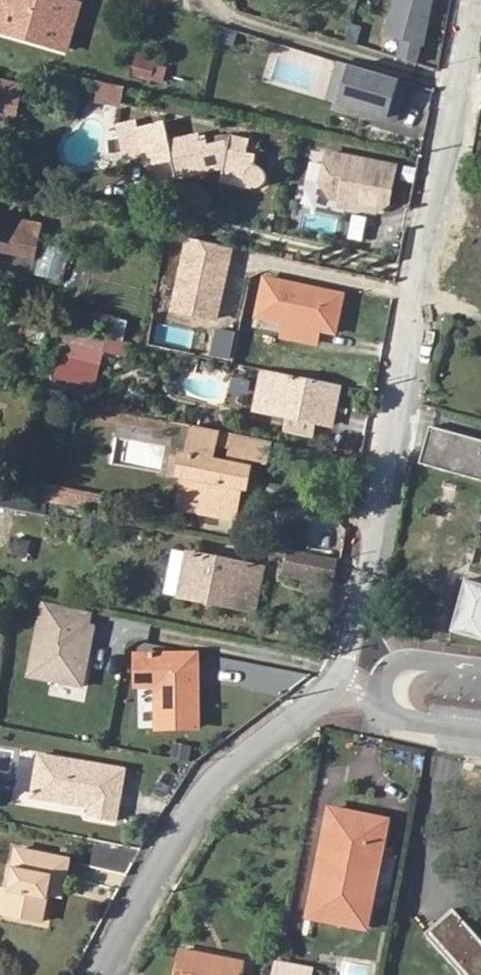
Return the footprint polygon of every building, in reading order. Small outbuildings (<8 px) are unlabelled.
[(28,41),(65,51),(78,5),(62,0),(0,0),(0,25),(30,34),(28,41)] [(398,59),(414,63),(420,43),(422,44),(431,0),(396,0),(386,34),(404,39),(398,59)] [(359,27),(348,24),(343,42),(354,46),(359,27)] [(28,41),(30,34),(0,25),(0,33),(28,41)] [(395,120),(406,82),(338,62),(333,76),(345,80),(339,102),(338,104),(395,120)] [(327,98),(339,102),(345,80),(333,76),(327,98)] [(95,80),(89,101),(119,108),(125,87),(95,80)] [(15,118),(21,87),(0,83),(0,114),(15,118)] [(229,140),(215,144),(207,145),(205,137),(200,138),(199,134),(168,142),(163,123),(136,129),(134,123),(117,127),(126,156),(141,152),(145,166),(170,161),(176,180),(218,170),(223,176),(223,174),(251,179),(250,188),(252,188),(255,188),(258,187),(260,186),(262,184),(264,181),(264,178),(264,175),(262,171),(260,169),(257,167),(255,166),(253,166),(255,154),(246,152),(248,140),(229,136),(229,140)] [(213,137),(215,144),(229,140),(229,136),(222,135),(213,137)] [(387,204),(395,168),(328,153),(321,183),(331,193),(341,195),(339,205),(374,213),(387,204)] [(223,174),(223,176),(221,184),(250,188),(251,179),(223,174)] [(0,218),(0,248),(23,254),(29,225),(0,218)] [(348,243),(377,246),(379,228),(350,225),(348,243)] [(233,249),(184,238),(168,311),(217,322),(233,249)] [(37,276),(63,281),(68,249),(42,245),(37,276)] [(262,279),(256,317),(280,321),(309,327),(334,332),(341,295),(262,279)] [(64,382),(98,385),(102,352),(125,355),(128,318),(83,313),(81,334),(69,333),(64,382)] [(309,327),(280,321),(276,341),(305,347),(309,327)] [(26,358),(31,330),(20,328),(15,356),(26,358)] [(222,330),(209,328),(205,351),(218,354),(222,330)] [(330,424),(338,384),(276,372),(268,413),(330,424)] [(249,437),(192,426),(182,475),(189,477),(185,501),(204,505),(203,512),(234,518),(249,437)] [(429,427),(419,465),(480,481),(480,441),(479,447),(437,437),(439,430),(429,427)] [(480,441),(439,430),(437,437),(479,447),(480,441)] [(176,507),(203,512),(204,505),(185,501),(189,477),(182,475),(176,507)] [(102,527),(102,493),(84,493),(83,527),(102,527)] [(332,581),(337,560),(286,550),(282,572),(332,581)] [(255,611),(262,567),(186,553),(178,595),(255,611)] [(466,579),(453,632),(480,639),(480,583),(466,579)] [(91,613),(44,604),(30,676),(83,687),(94,628),(89,627),(91,613)] [(138,658),(139,687),(159,686),(161,729),(202,727),(198,655),(138,658)] [(122,771),(38,757),(30,797),(60,802),(63,798),(73,800),(75,805),(89,808),(88,818),(113,822),(122,771)] [(311,895),(306,917),(362,928),(367,905),(371,906),(383,843),(380,842),(384,818),(329,807),(324,832),(327,833),(315,894),(311,895)] [(60,904),(62,897),(64,885),(77,888),(81,863),(30,853),(21,894),(11,892),(6,916),(54,926),(59,904),(60,904)] [(64,885),(62,897),(75,900),(77,888),(64,885)] [(452,909),(424,933),(462,974),(480,974),(480,941),(452,909)] [(246,947),(181,933),(172,974),(240,974),(241,971),(246,947)] [(273,961),(271,974),(309,974),(310,968),(273,961)]
